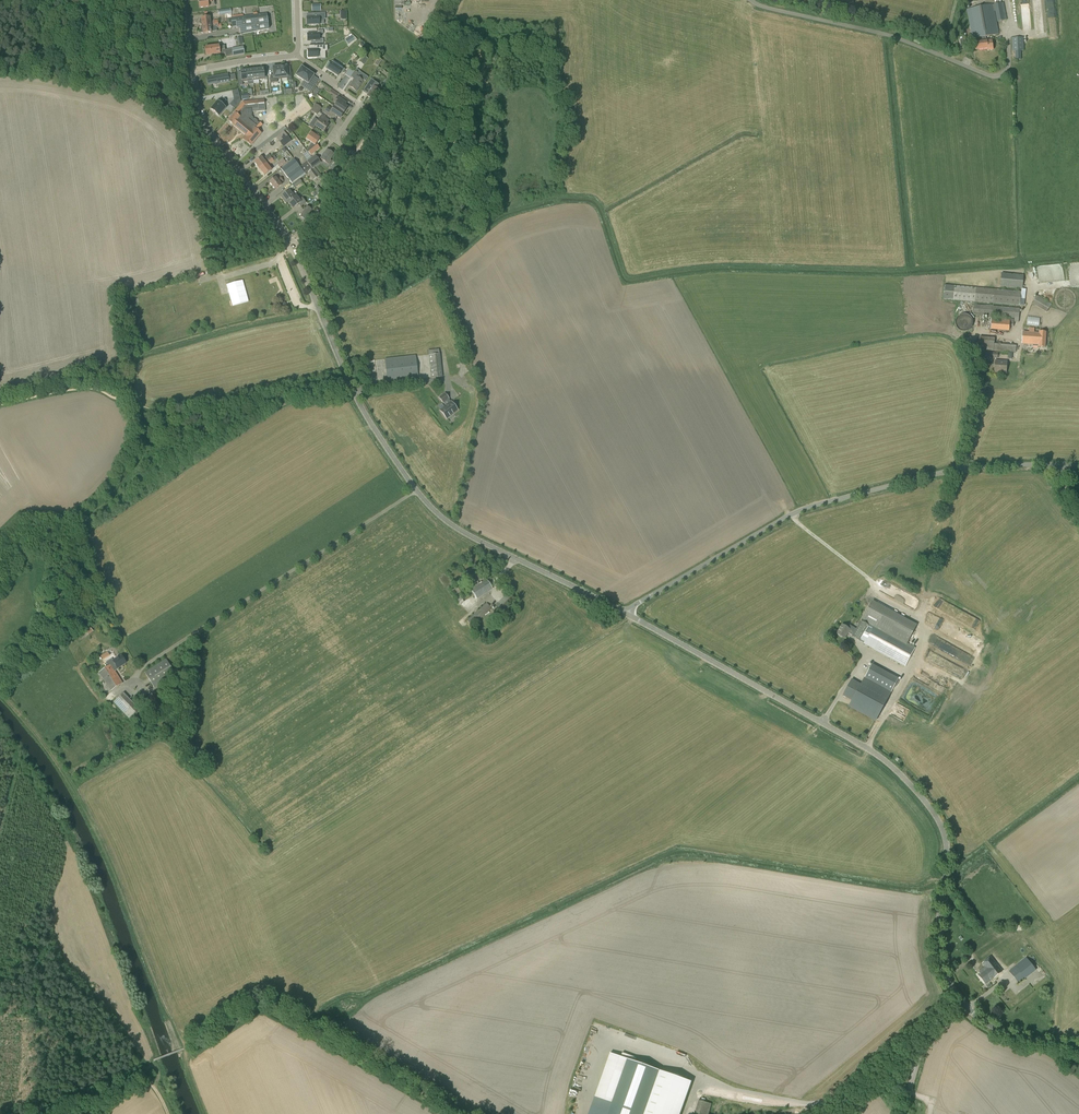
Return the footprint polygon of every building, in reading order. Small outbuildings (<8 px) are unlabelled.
[(1007,20),(1004,2),(966,10),(972,40),(977,39),(977,42),(974,43),(976,51),(988,49),(988,51),(993,50),(992,40),(987,41),(986,41),(986,37),(999,35),(995,11),(997,22),(1007,20)] [(307,25),(319,25),(319,19),(325,19),(325,13),(314,14),(314,17),(307,18),(307,25)] [(269,29),(268,25),(267,14),(231,18),(232,27),(237,27),(237,29),(240,28),(240,34),(269,29)] [(210,17),(201,18),(199,19),(200,25),(202,25),(202,26),(214,25),(213,23),(210,23),(210,17)] [(202,26),(202,27),(201,28),(201,33),(203,34),(212,33),(211,27),(214,27),(214,25),(202,26)] [(317,34),(307,34),(308,41),(311,41),(311,44),(323,43),(323,31),(317,31),(317,34)] [(1021,60),(1021,51),(1024,51),(1024,37),(1012,38),(1012,52),(1015,51),(1015,60),(1017,60),(1018,62),(1019,62),(1019,60),(1021,60)] [(219,46),(219,45),(205,47),(206,56),(220,54),(226,53),(225,45),(219,46)] [(322,53),(328,50),(327,45),(314,46),(314,50),(309,50),(308,50),(308,58),(317,57),(317,59),(322,59),(322,53)] [(233,57),(245,54),(243,46),(231,48),(233,57)] [(363,65),(368,59),(363,55),(359,62),(363,65)] [(331,63),(327,70),(337,77),(341,72),(343,73),(345,70),(343,68),(342,70),(331,63)] [(291,81),(291,73),(287,73),(287,67),(286,66),(279,67),(281,79),(288,78),(288,81),(291,81)] [(273,67),(273,75),(270,75),(271,83),(277,82),(277,79),(281,79),(279,67),(273,67)] [(309,94),(316,84),(310,81),(314,75),(301,67),(295,76),(305,82),(301,88),(309,94)] [(360,71),(357,69),(355,71),(351,77),(354,79),(349,86),(356,91),(363,81),(363,80),(365,82),(368,77),(360,71)] [(221,72),(204,75),(205,81),(215,80),(215,81),(227,79),(226,73),(221,74),(221,72)] [(374,101),(380,91),(376,89),(378,85),(373,82),(367,90),(370,92),(367,96),(374,101)] [(334,107),(344,113),(348,107),(345,106),(347,103),(338,96),(334,102),(336,103),(334,107)] [(234,100),(230,104),(235,108),(241,102),(240,97),(233,98),(234,100)] [(226,108),(222,105),(226,101),(223,99),(220,103),(217,101),(210,109),(216,114),(216,115),(217,116),(218,116),(219,116),(226,108)] [(254,119),(253,118),(253,117),(251,116),(252,115),(252,112),(265,111),(264,100),(243,102),(234,112),(235,113),(228,121),(233,125),(245,135),(242,139),(251,146),(261,133),(258,131),(263,125),(259,122),(259,123),(257,122),(258,121),(255,119),(254,119)] [(313,108),(319,112),(322,108),(315,104),(313,108)] [(340,119),(344,113),(334,107),(332,110),(328,107),(324,113),(335,120),(337,117),(340,119)] [(324,132),(329,125),(327,123),(329,120),(322,115),(315,125),(324,132)] [(313,133),(311,132),(306,139),(311,143),(307,150),(311,156),(320,148),(317,145),(316,144),(320,138),(318,137),(319,135),(314,132),(313,133)] [(329,165),(331,161),(330,160),(334,154),(327,149),(320,159),(329,165)] [(307,162),(312,169),(321,162),(315,155),(307,162)] [(266,158),(264,160),(262,157),(254,163),(259,169),(272,159),(271,157),(267,160),(266,158)] [(272,159),(259,169),(264,176),(272,170),(268,165),(270,163),(271,164),(274,161),(272,159)] [(280,168),(286,163),(283,159),(276,163),(280,168)] [(312,169),(307,162),(300,167),(294,159),(281,169),(293,185),(300,179),(299,178),(305,173),(305,174),(312,169)] [(314,180),(320,175),(314,167),(308,173),(314,180)] [(283,180),(280,177),(277,179),(276,177),(269,182),(275,190),(282,185),(280,183),(283,180)] [(300,179),(293,185),(295,188),(302,183),(300,179)] [(295,197),(294,197),(290,190),(281,197),(286,204),(288,202),(295,197)] [(288,202),(293,209),(298,205),(301,207),(307,203),(302,198),(299,200),(296,195),(294,197),(295,197),(288,202)] [(1023,289),(1024,275),(1002,273),(1000,287),(1023,289)] [(1020,306),(1022,291),(944,285),(943,299),(1020,306)] [(1047,312),(1052,304),(1037,295),(1032,304),(1047,312)] [(1019,322),(1020,308),(975,305),(974,315),(1015,318),(1014,322),(1019,322)] [(964,332),(966,332),(967,331),(969,330),(971,329),(972,327),(973,325),(973,323),(973,321),(972,319),(971,317),(969,316),(967,315),(966,315),(964,315),(962,315),(961,315),(959,316),(957,318),(956,320),(956,322),(956,324),(956,326),(957,327),(958,329),(960,331),(962,332),(964,332)] [(1013,327),(1014,320),(992,318),(991,330),(1009,331),(1010,326),(1013,327)] [(1034,332),(1035,328),(1029,328),(1029,332),(1022,331),(1021,344),(1033,345),(1033,347),(1038,347),(1045,348),(1047,332),(1039,331),(1039,333),(1034,332)] [(994,343),(994,351),(1016,353),(1016,345),(994,343)] [(431,378),(442,377),(440,354),(439,349),(428,350),(431,378)] [(387,382),(418,378),(416,355),(385,359),(387,382)] [(1006,374),(1007,361),(995,360),(994,373),(1006,374)] [(443,403),(449,398),(445,394),(440,398),(443,403)] [(447,418),(458,410),(452,402),(441,410),(447,418)] [(479,583),(478,581),(483,578),(478,570),(466,578),(471,585),(475,583),(477,585),(471,589),(477,599),(493,589),(486,579),(481,582),(481,581),(479,583)] [(503,614),(516,601),(508,593),(495,606),(503,614)] [(918,625),(874,601),(862,621),(861,621),(856,629),(848,624),(846,627),(842,624),(837,634),(845,638),(848,633),(852,635),(852,636),(864,644),(905,666),(916,648),(907,643),(918,625)] [(486,616),(491,611),(489,609),(491,607),(487,603),(467,620),(472,626),(485,615),(486,616)] [(104,660),(110,656),(107,652),(101,656),(104,660)] [(126,663),(122,655),(113,661),(112,659),(106,662),(108,666),(99,672),(111,691),(123,683),(113,668),(116,666),(118,669),(126,663)] [(154,687),(176,674),(166,659),(145,673),(154,687)] [(852,679),(843,696),(852,701),(850,706),(876,720),(891,693),(864,679),(861,684),(852,679)] [(155,713),(166,707),(157,692),(147,698),(155,713)] [(129,719),(133,715),(139,709),(124,693),(113,702),(129,719)] [(1001,949),(988,933),(970,947),(982,963),(985,967),(977,973),(979,974),(978,975),(986,985),(1007,968),(1006,968),(1014,962),(1003,948),(1001,949)] [(1019,964),(1020,966),(1011,972),(1019,982),(1027,975),(1028,976),(1036,970),(1027,958),(1019,964)] [(613,1101),(645,1112),(644,1113),(680,1113),(692,1082),(660,1070),(659,1070),(660,1066),(629,1055),(613,1101)] [(698,1100),(695,1113),(709,1113),(711,1104),(698,1100)]
